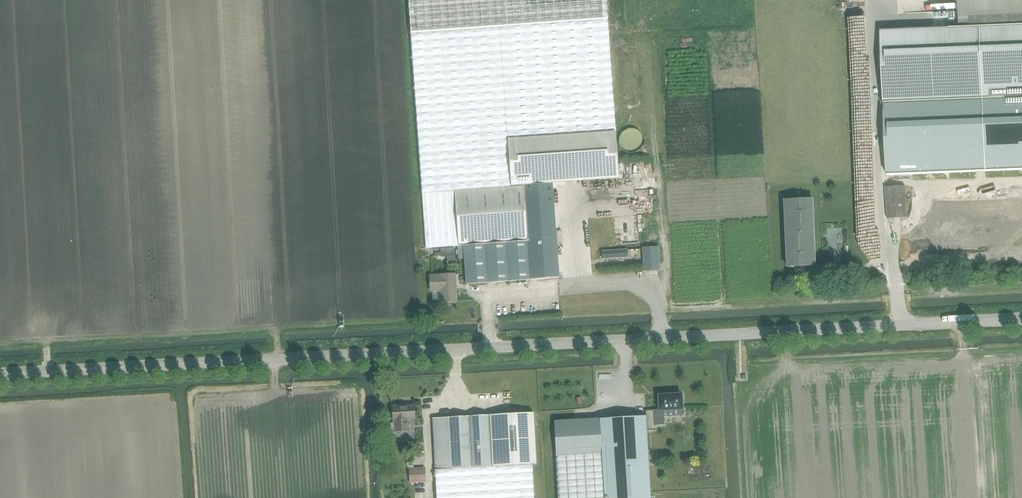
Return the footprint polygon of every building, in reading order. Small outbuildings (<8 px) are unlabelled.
[(410,33),(608,19),(606,0),(408,0),(410,33)] [(1021,23),(1021,0),(958,0),(959,26),(1021,23)] [(616,132),(608,19),(410,33),(422,193),(454,191),(511,186),(507,139),(615,132),(616,132)] [(879,30),(882,103),(1021,96),(1021,23),(959,26),(879,30)] [(615,132),(507,139),(511,186),(523,185),(552,183),(619,178),(615,132)] [(527,241),(530,280),(559,278),(552,183),(523,185),(527,241)] [(454,191),(458,246),(527,241),(523,185),(511,186),(454,191)] [(885,187),(888,219),(908,217),(905,185),(885,187)] [(454,191),(422,193),(426,248),(458,246),(454,191)] [(816,265),(813,199),(800,199),(797,200),(784,200),(787,266),(816,265)] [(466,284),(530,280),(527,241),(458,246),(459,259),(465,258),(466,284)] [(643,247),(644,271),(660,270),(659,246),(643,247)] [(430,275),(431,291),(440,290),(441,302),(456,301),(455,274),(430,275)] [(656,411),(653,410),(654,427),(664,427),(664,412),(683,412),(682,394),(655,394),(656,411)] [(394,421),(394,432),(409,431),(408,420),(415,419),(414,405),(401,405),(391,406),(392,421),(394,421)] [(435,469),(436,497),(534,497),(532,464),(536,464),(533,413),(432,418),(435,469)] [(600,419),(602,453),(604,497),(650,497),(645,416),(600,419)] [(556,455),(558,497),(604,497),(602,453),(556,455)] [(426,481),(425,471),(409,471),(410,482),(426,481)]
